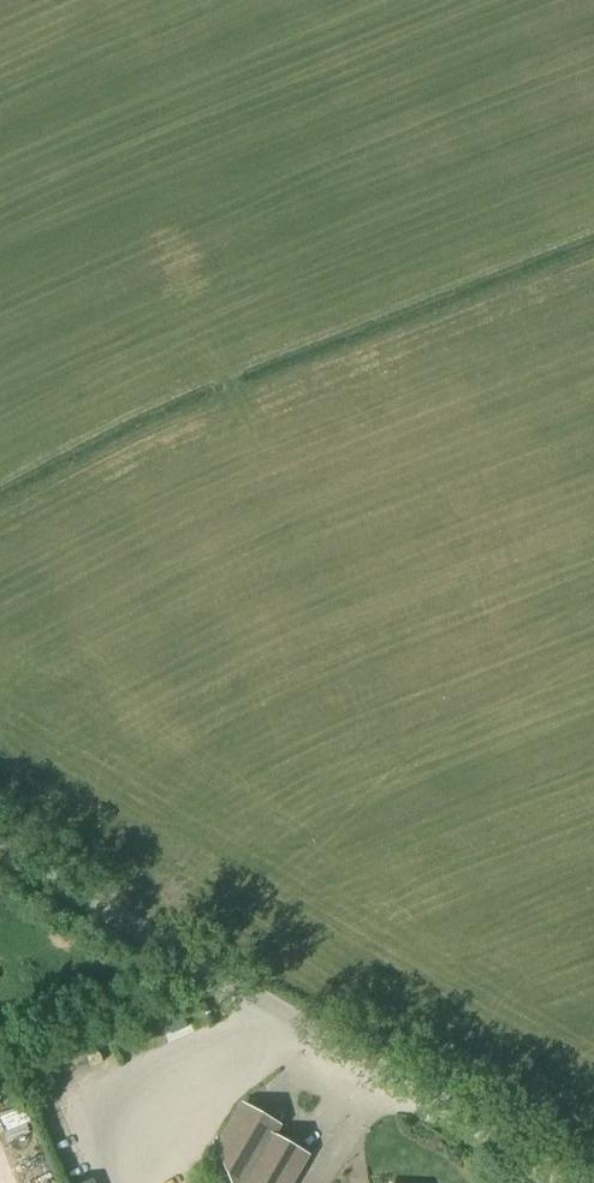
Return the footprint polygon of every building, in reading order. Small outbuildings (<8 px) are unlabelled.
[(278,1126),(242,1105),(215,1151),(229,1182),(291,1182),(307,1156),(272,1135),(278,1126)]
